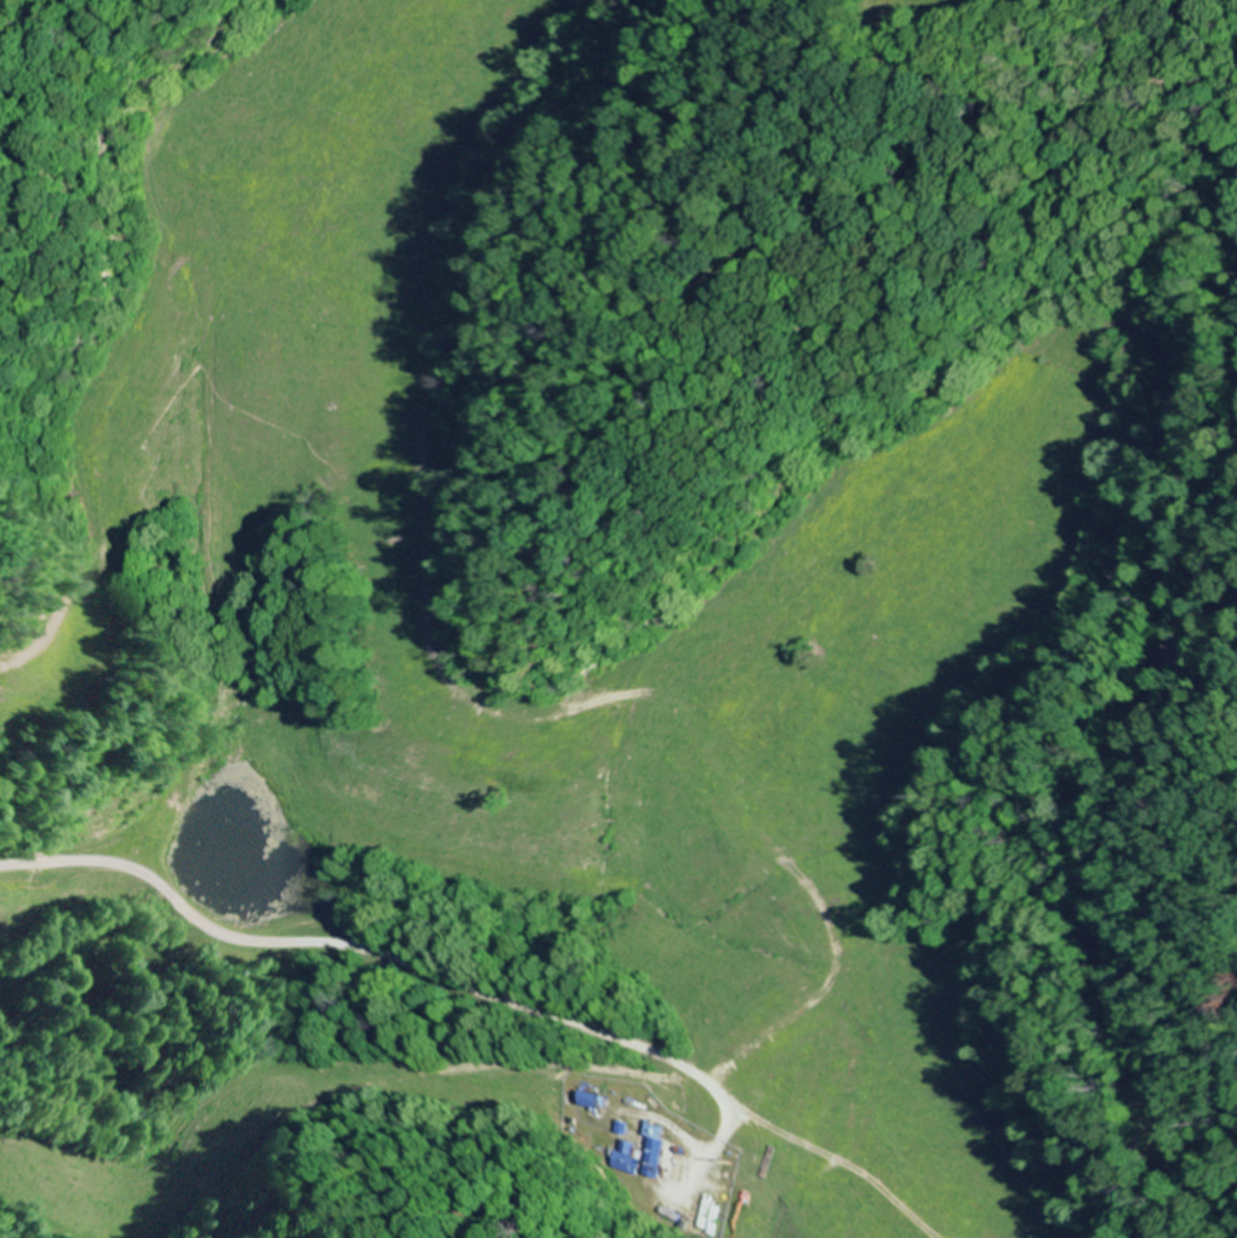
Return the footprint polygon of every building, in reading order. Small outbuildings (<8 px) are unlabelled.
[(604,1110),(607,1096),(583,1092),(580,1105),(604,1110)] [(670,1130),(650,1123),(645,1137),(652,1139),(640,1174),(654,1179),(670,1130)]
